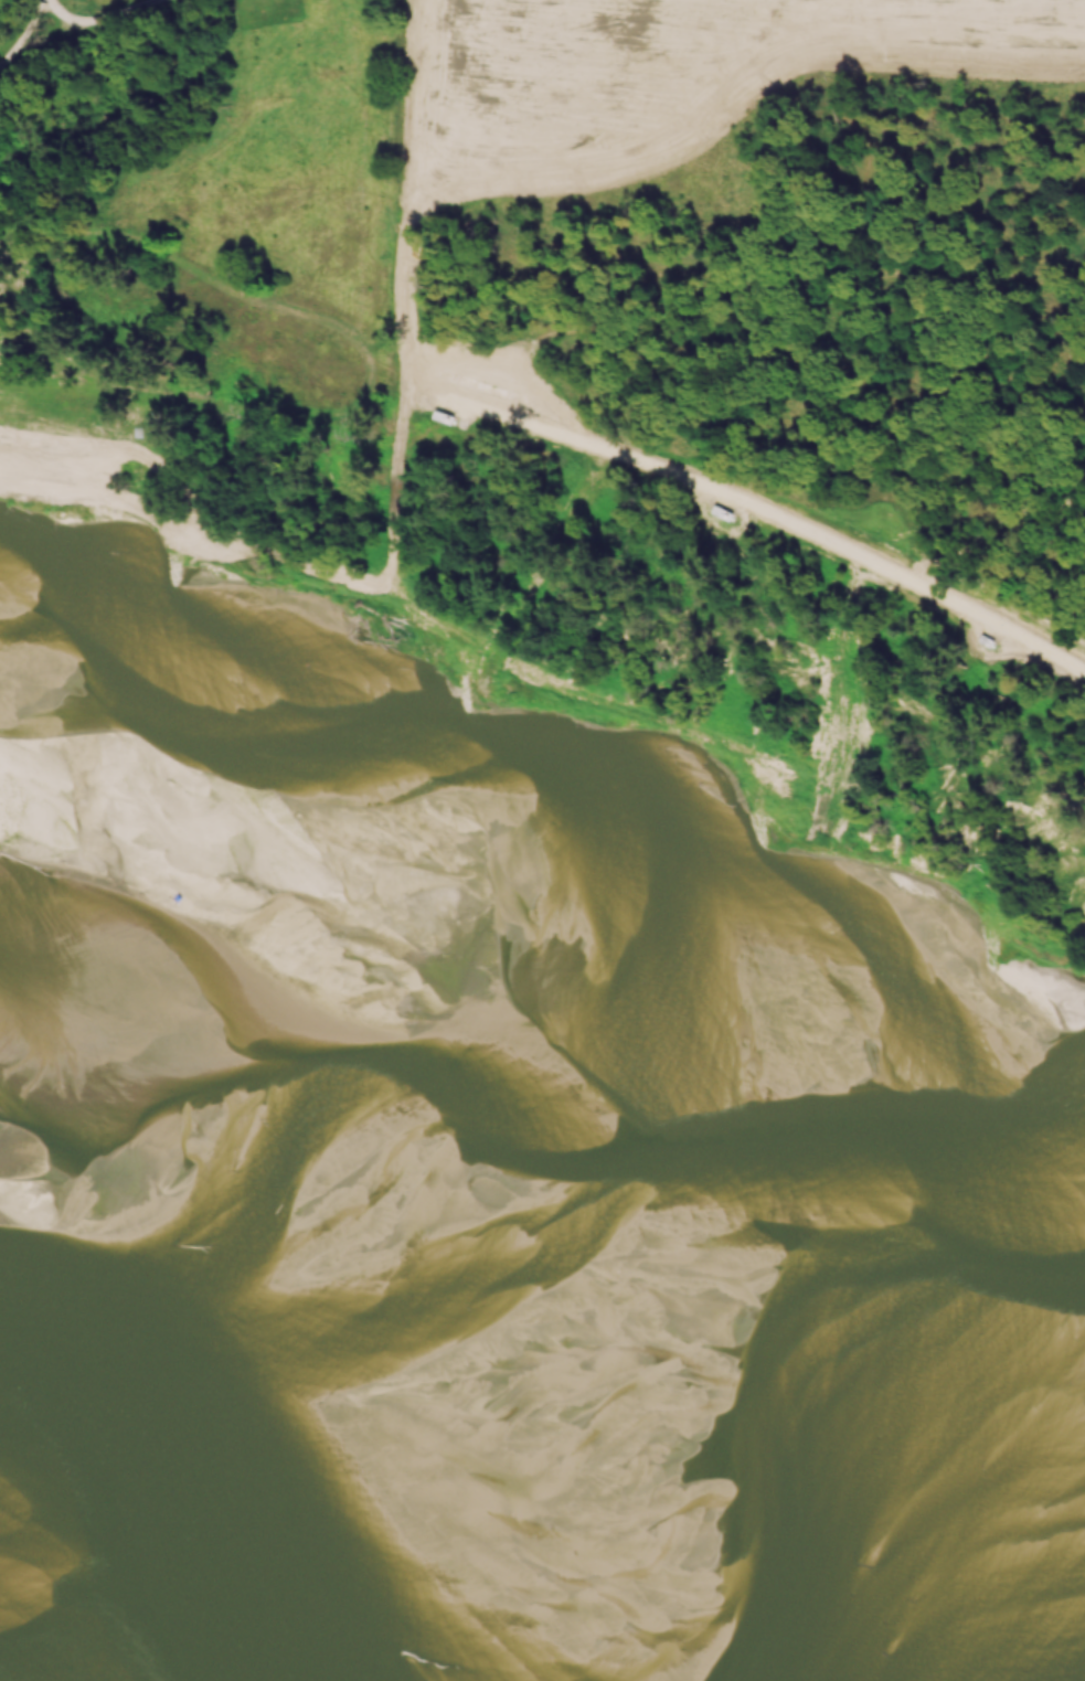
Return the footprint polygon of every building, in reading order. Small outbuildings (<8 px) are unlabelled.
[(459,419),(441,411),(438,419),(455,427),(459,419)] [(735,523),(738,514),(719,506),(716,516),(735,523)]
